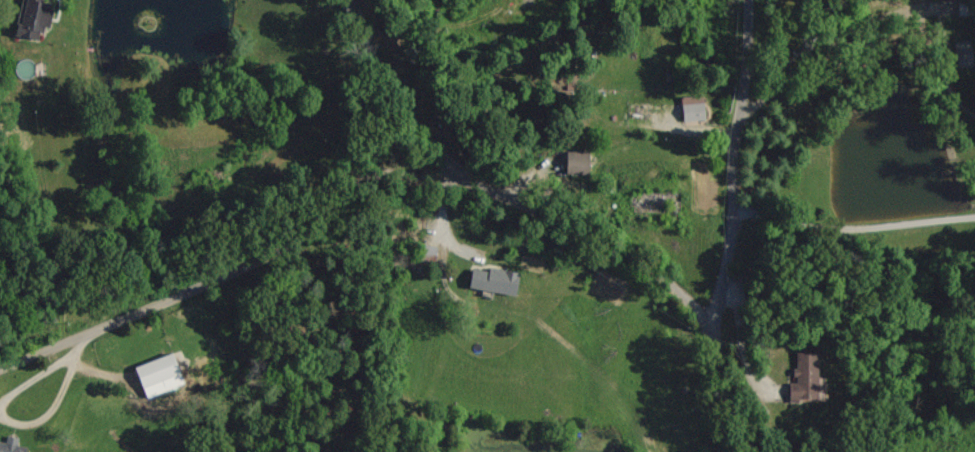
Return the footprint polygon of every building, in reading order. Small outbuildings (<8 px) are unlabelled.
[(17,36),(36,39),(39,25),(46,27),(50,4),(42,2),(42,0),(23,0),(17,36)] [(678,98),(682,123),(704,119),(700,94),(678,98)] [(587,152),(556,151),(555,173),(587,174),(587,152)] [(467,288),(514,294),(517,271),(488,268),(487,271),(469,269),(467,288)] [(815,400),(816,352),(794,352),(793,382),(787,382),(786,399),(815,400)] [(132,365),(142,398),(180,386),(171,353),(132,365)] [(0,442),(0,451),(24,451),(25,447),(15,445),(16,438),(5,435),(3,443),(0,442)]
